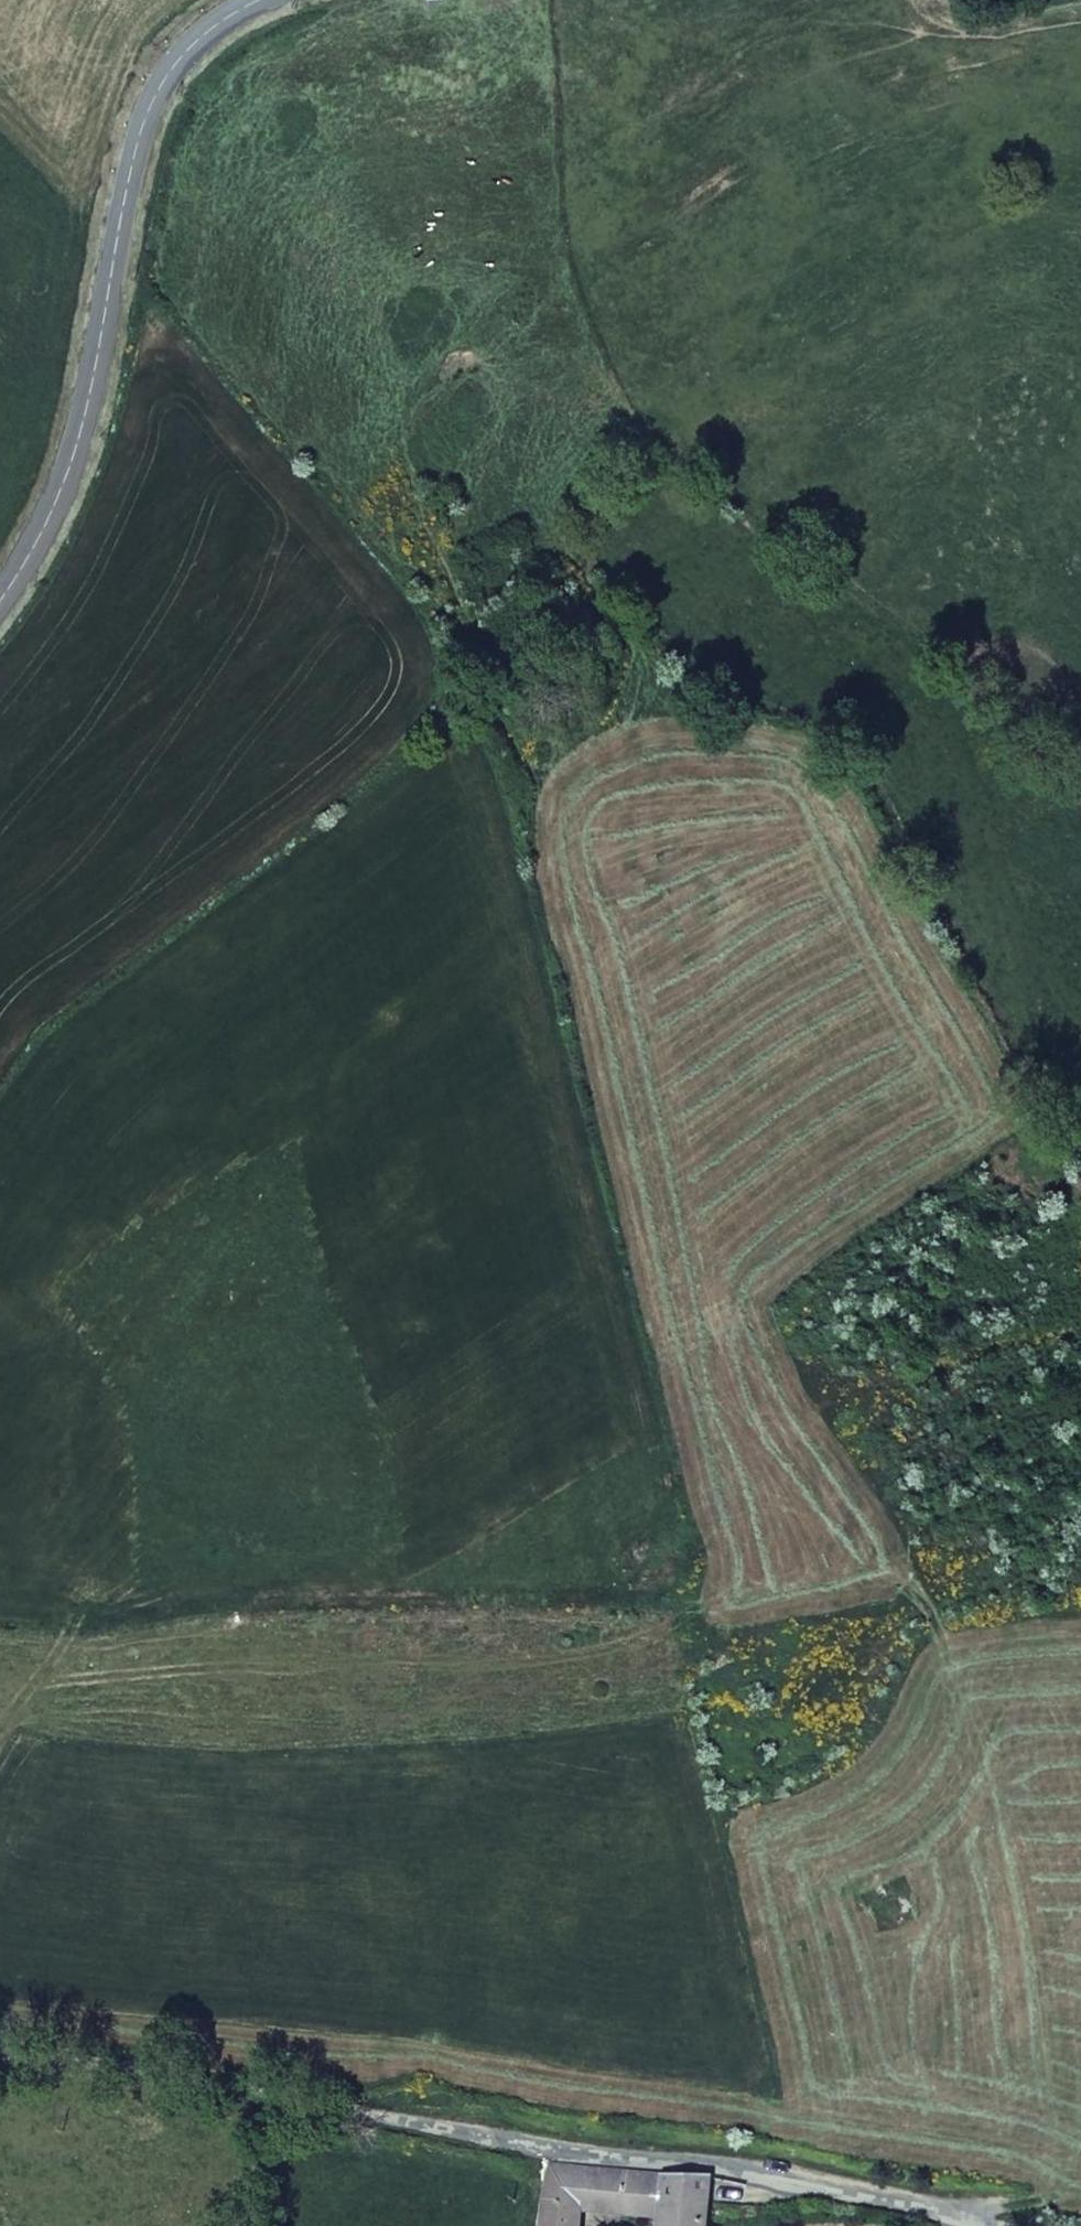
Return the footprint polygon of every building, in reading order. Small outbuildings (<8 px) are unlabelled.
[(714,2176),(544,2163),(540,2225),(585,2225),(585,2211),(659,2215),(659,2225),(713,2225),(714,2176)]
